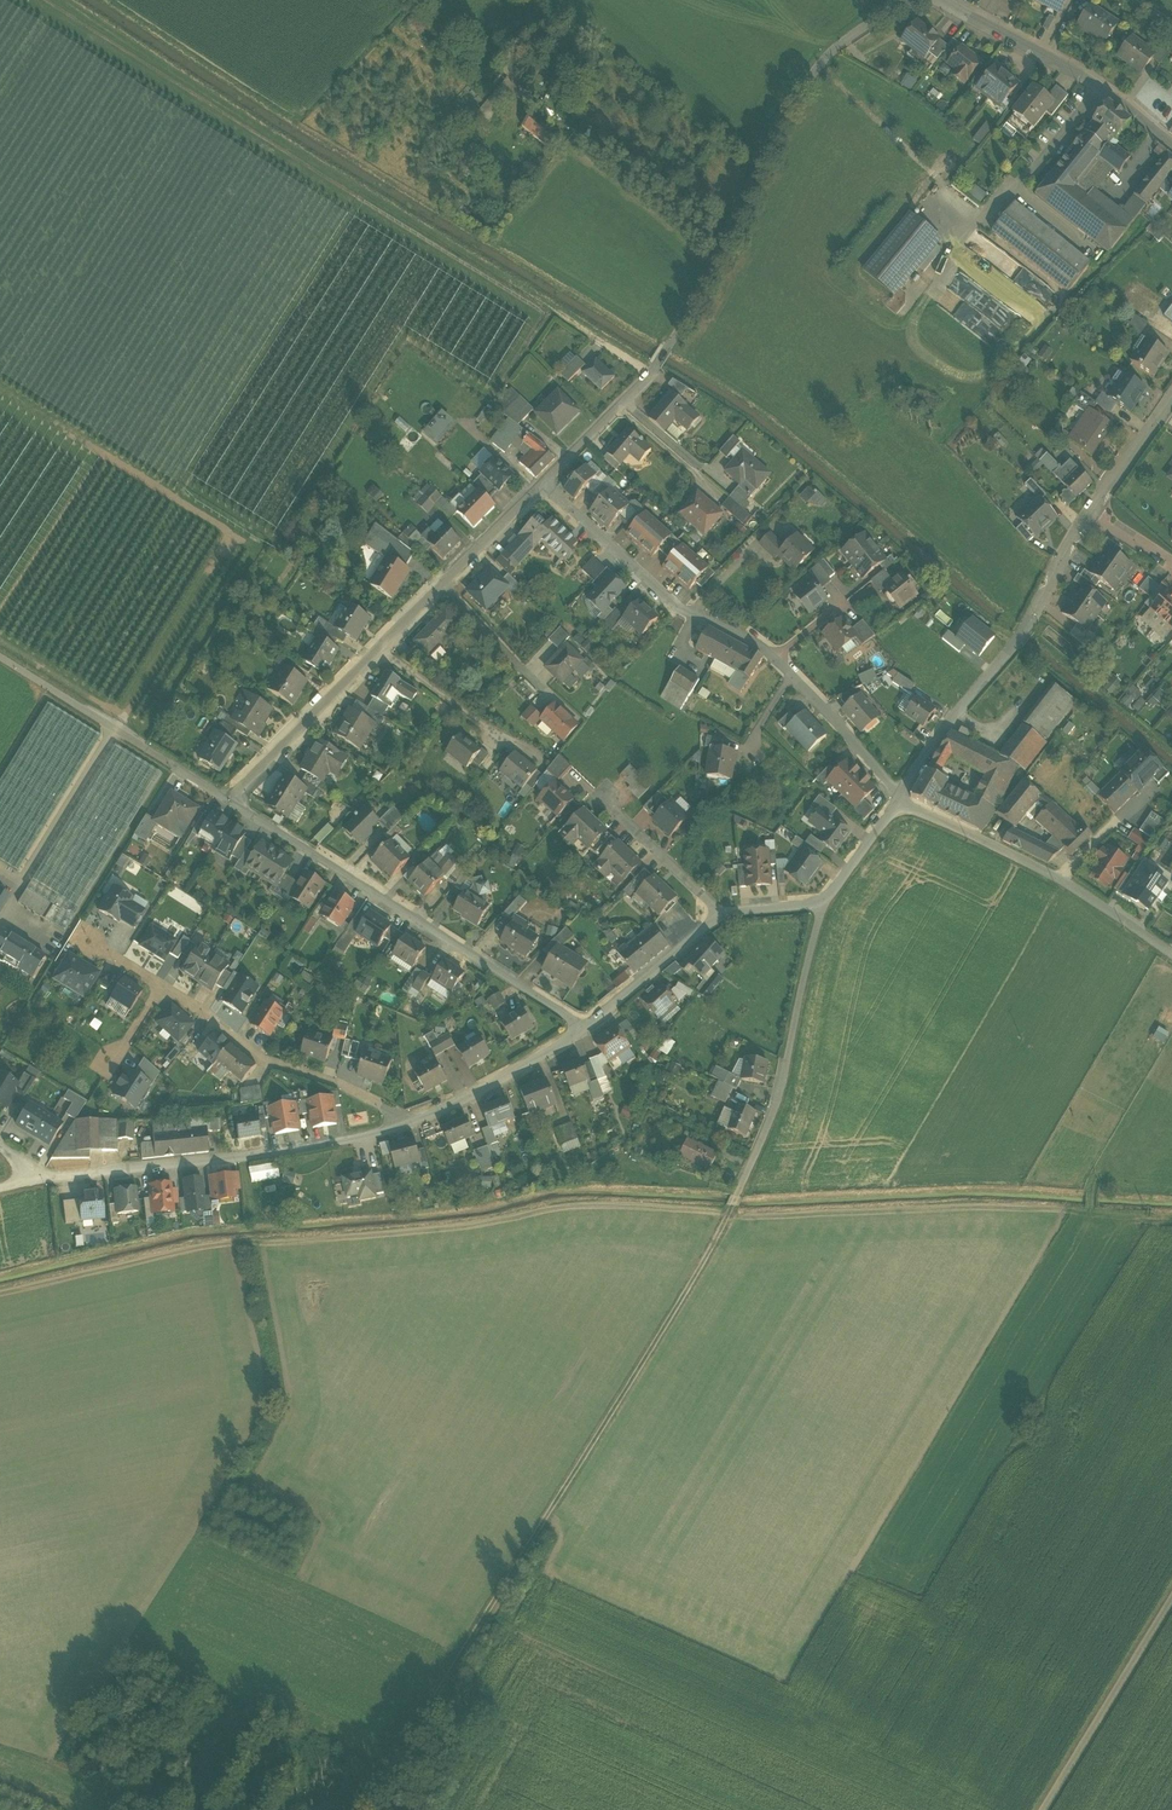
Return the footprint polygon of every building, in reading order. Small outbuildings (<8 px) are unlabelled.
[(1067,0),(1032,0),(1059,15),(1067,0)] [(1117,25),(1091,8),(1078,28),(1104,45),(1117,25)] [(1043,28),(1048,31),(1055,18),(1049,16),(1043,28)] [(928,32),(917,23),(902,42),(911,50),(907,55),(928,72),(937,61),(928,54),(939,41),(935,38),(936,37),(929,31),(928,32)] [(1132,40),(1119,57),(1142,74),(1152,60),(1154,57),(1151,54),(1132,40)] [(948,48),(939,41),(928,54),(937,61),(942,55),(948,48)] [(963,48),(953,41),(948,48),(942,55),(952,62),(962,49),(963,48)] [(1154,57),(1152,60),(1160,66),(1170,53),(1158,44),(1151,54),(1154,57)] [(981,64),(962,49),(952,62),(949,66),(956,72),(952,77),(964,86),(981,64)] [(989,100),(1007,77),(996,69),(978,91),(989,100)] [(1018,86),(1007,77),(989,100),(1000,109),(1018,86)] [(1053,104),(1046,114),(1051,118),(1068,97),(1056,88),(1047,99),(1053,104)] [(1047,99),(1034,89),(1002,129),(1002,132),(1010,138),(1012,138),(1017,132),(1025,139),(1046,114),(1053,104),(1047,99)] [(1131,123),(1108,105),(1093,124),(1113,140),(1116,142),(1131,123)] [(550,142),(561,128),(532,107),(522,121),(550,142)] [(980,143),(993,126),(987,121),(974,138),(980,143)] [(1083,135),(1090,127),(1085,122),(1078,131),(1083,135)] [(1090,127),(1083,135),(1077,143),(1098,159),(1119,174),(1131,159),(1116,148),(1113,152),(1108,147),(1113,140),(1093,124),(1090,127)] [(1098,159),(1077,143),(1035,195),(1108,254),(1146,206),(1135,196),(1122,213),(1095,191),(1096,189),(1082,179),(1098,159)] [(1171,173),(1171,157),(1159,146),(1154,153),(1163,160),(1134,196),(1135,196),(1146,206),(1171,173)] [(944,152),(934,164),(945,173),(955,161),(944,152)] [(975,184),(968,192),(981,203),(988,194),(975,184)] [(1068,292),(1090,264),(1014,204),(992,231),(1068,292)] [(864,271),(894,296),(941,240),(910,215),(864,271)] [(972,231),(937,282),(1003,327),(1014,311),(1033,324),(1057,289),(972,231)] [(1135,314),(1128,326),(1143,335),(1151,324),(1135,314)] [(1154,378),(1169,354),(1143,337),(1143,338),(1142,337),(1133,350),(1137,353),(1131,362),(1154,378)] [(1044,346),(1039,356),(1047,360),(1052,350),(1044,346)] [(568,383),(585,366),(577,357),(575,359),(570,354),(561,362),(567,367),(560,374),(568,383)] [(596,360),(583,374),(600,392),(614,378),(596,360)] [(1116,403),(1130,413),(1146,390),(1119,371),(1112,381),(1116,384),(1108,397),(1107,397),(1116,403)] [(668,386),(682,397),(688,389),(673,380),(668,386)] [(509,418),(518,426),(533,411),(533,410),(513,389),(495,407),(509,418)] [(533,410),(533,411),(557,435),(579,413),(558,391),(548,401),(551,405),(540,416),(536,412),(535,412),(533,410)] [(688,431),(699,419),(685,407),(687,406),(671,393),(654,413),(669,426),(675,419),(688,431)] [(1102,393),(1095,404),(1097,405),(1109,413),(1116,403),(1107,397),(1108,397),(1102,393)] [(1089,411),(1091,413),(1097,405),(1095,404),(1080,394),(1072,405),(1087,415),(1089,411)] [(443,410),(423,432),(435,442),(455,421),(443,410)] [(1091,456),(1111,427),(1091,413),(1089,411),(1087,415),(1069,440),(1091,456)] [(664,432),(669,426),(654,413),(649,419),(664,432)] [(517,437),(523,443),(529,435),(518,426),(509,418),(495,435),(498,437),(492,444),(504,453),(517,437)] [(642,462),(651,451),(641,442),(641,441),(629,430),(612,449),(625,460),(631,453),(642,462)] [(532,450),(520,463),(536,479),(554,460),(545,450),(546,448),(529,435),(523,443),(532,450)] [(733,437),(719,453),(726,459),(730,456),(739,445),(741,443),(733,437)] [(739,488),(751,498),(770,475),(743,451),(742,452),(739,445),(730,456),(735,461),(725,472),(735,481),(736,479),(741,484),(739,485),(740,486),(739,488)] [(1041,460),(1047,452),(1041,448),(1035,456),(1041,460)] [(620,465),(625,460),(612,449),(607,455),(620,466),(621,466),(620,465)] [(616,471),(620,466),(607,455),(604,459),(616,471)] [(1066,504),(1068,507),(1092,483),(1070,461),(1061,469),(1047,455),(1040,462),(1068,490),(1066,492),(1064,491),(1062,493),(1062,496),(1060,498),(1062,500),(1062,503),(1064,505),(1066,504)] [(495,459),(481,474),(482,475),(498,490),(499,491),(513,477),(495,459)] [(596,477),(585,467),(577,476),(575,474),(567,482),(570,484),(564,490),(575,500),(586,488),(596,477)] [(482,475),(474,484),(490,499),(498,490),(482,475)] [(596,477),(586,488),(593,495),(607,479),(603,475),(598,480),(596,477)] [(607,479),(593,495),(600,501),(610,490),(608,488),(612,483),(607,479)] [(1037,497),(1040,501),(1046,496),(1031,480),(1025,486),(1036,498),(1037,497)] [(471,484),(451,506),(458,512),(474,528),(494,507),(471,484)] [(818,510),(827,500),(810,485),(801,494),(818,510)] [(377,500),(383,493),(374,486),(369,492),(377,500)] [(425,496),(451,520),(458,512),(451,506),(432,488),(425,496)] [(739,488),(730,499),(752,518),(757,512),(747,503),(751,498),(739,488)] [(620,498),(611,490),(610,490),(600,501),(590,513),(593,516),(592,518),(597,523),(620,498)] [(723,515),(698,494),(680,515),(687,521),(697,530),(704,536),(723,515)] [(1036,538),(1057,518),(1040,501),(1037,497),(1036,498),(1016,517),(1023,524),(1034,537),(1036,538)] [(629,506),(620,498),(597,523),(603,528),(605,526),(608,530),(619,518),(629,506)] [(752,518),(730,499),(722,507),(745,527),(752,518)] [(629,506),(619,518),(626,525),(641,508),(635,503),(629,506)] [(641,508),(626,525),(631,530),(644,516),(647,513),(641,508)] [(644,516),(631,530),(627,534),(640,546),(657,527),(644,516)] [(545,544),(561,528),(552,520),(547,526),(537,517),(518,538),(532,552),(542,541),(545,544)] [(422,537),(422,538),(431,547),(443,559),(460,542),(445,527),(438,521),(422,537)] [(697,530),(687,521),(680,529),(690,538),(697,530)] [(379,572),(370,585),(392,599),(410,571),(405,568),(414,554),(410,551),(397,541),(376,524),(363,545),(380,555),(372,568),(379,572)] [(1034,537),(1023,524),(1016,530),(1027,544),(1034,537)] [(403,534),(415,545),(425,554),(431,547),(422,538),(422,537),(417,532),(416,532),(410,526),(403,534)] [(669,538),(657,527),(640,546),(653,557),(659,550),(670,539),(669,538)] [(578,544),(561,528),(545,544),(563,560),(578,544)] [(779,554),(785,548),(770,533),(760,544),(776,559),(779,555),(779,554)] [(397,541),(410,551),(415,545),(403,534),(397,541)] [(671,535),(669,538),(670,539),(659,550),(665,555),(677,541),(671,535)] [(852,566),(875,548),(865,535),(842,553),(852,566)] [(795,571),(813,552),(796,536),(785,548),(779,554),(779,555),(795,571)] [(510,576),(532,552),(518,538),(496,562),(508,574),(510,576)] [(1108,549),(1118,556),(1122,550),(1107,539),(1102,545),(1108,549)] [(683,546),(677,541),(665,555),(670,560),(680,548),(681,549),(683,546)] [(693,560),(681,549),(680,548),(670,560),(664,567),(677,578),(693,560)] [(886,561),(885,561),(875,548),(852,566),(863,579),(879,566),(886,561)] [(1108,549),(1099,562),(1128,582),(1130,578),(1125,574),(1127,571),(1127,568),(1130,564),(1118,556),(1108,549)] [(879,566),(884,571),(895,562),(891,556),(885,561),(886,561),(879,566)] [(594,582),(606,570),(593,559),(582,570),(594,582)] [(706,571),(693,560),(677,578),(690,590),(696,583),(706,571)] [(818,565),(829,579),(835,575),(824,560),(818,565)] [(1128,582),(1099,562),(1090,575),(1100,582),(1112,590),(1115,586),(1117,585),(1120,582),(1125,586),(1128,582)] [(829,579),(818,565),(809,573),(822,590),(832,582),(829,579)] [(598,589),(611,575),(613,574),(607,568),(606,570),(594,582),(592,584),(598,589)] [(715,574),(708,568),(706,571),(696,583),(702,589),(715,574)] [(487,610),(506,590),(509,588),(502,581),(490,569),(468,592),(487,610)] [(1096,587),(1100,582),(1090,575),(1084,570),(1080,576),(1096,587)] [(884,590),(893,582),(884,571),(871,582),(880,593),(885,590),(884,590)] [(513,597),(521,588),(510,576),(508,574),(502,581),(509,588),(506,590),(513,597)] [(588,600),(602,613),(608,607),(625,588),(611,575),(598,589),(588,600)] [(1082,586),(1092,593),(1096,587),(1080,576),(1078,575),(1074,582),(1081,587),(1082,586)] [(893,582),(884,590),(885,590),(900,610),(917,596),(915,594),(920,590),(910,577),(905,581),(901,576),(893,582)] [(1150,598),(1160,587),(1148,577),(1139,589),(1150,598)] [(827,601),(812,582),(795,596),(810,614),(827,601)] [(1171,590),(1163,583),(1160,587),(1150,598),(1149,600),(1155,605),(1167,590),(1170,592),(1171,590)] [(1092,593),(1082,586),(1081,587),(1073,599),(1096,616),(1106,603),(1092,593)] [(1167,590),(1155,605),(1145,616),(1146,617),(1147,624),(1153,629),(1171,608),(1171,594),(1170,592),(1167,590)] [(1096,616),(1073,599),(1062,614),(1077,624),(1086,631),(1086,630),(1096,616)] [(642,636),(658,619),(639,602),(624,617),(616,626),(627,637),(635,629),(642,636)] [(355,642),(370,618),(350,606),(335,629),(347,637),(355,642)] [(603,623),(613,612),(608,607),(602,613),(597,618),(603,623)] [(1153,629),(1159,635),(1165,634),(1167,636),(1171,630),(1171,608),(1153,629)] [(616,626),(624,617),(616,609),(613,612),(603,623),(601,624),(610,633),(616,626)] [(446,610),(415,642),(436,663),(446,654),(438,646),(460,623),(446,610)] [(343,644),(347,637),(335,629),(319,618),(314,626),(338,641),(343,644)] [(957,639),(980,658),(996,638),(973,619),(957,639)] [(850,631),(842,620),(823,635),(837,653),(839,651),(856,638),(850,631)] [(856,638),(862,646),(875,637),(863,621),(850,631),(856,638)] [(334,648),(338,641),(314,626),(311,624),(306,630),(317,637),(334,648)] [(1086,631),(1077,624),(1070,635),(1086,648),(1095,636),(1086,630),(1086,631)] [(560,628),(549,640),(559,649),(570,637),(560,628)] [(753,652),(709,628),(697,650),(714,659),(708,668),(731,681),(728,685),(741,693),(749,680),(763,659),(753,652)] [(578,633),(574,640),(582,645),(586,638),(578,633)] [(317,637),(303,661),(324,674),(339,651),(334,648),(317,637)] [(589,651),(595,643),(587,638),(582,646),(589,651)] [(856,638),(839,651),(845,658),(862,646),(856,638)] [(583,662),(567,646),(546,668),(562,684),(562,683),(569,690),(577,682),(570,675),(574,671),(582,678),(590,670),(582,662),(583,662)] [(415,670),(424,660),(413,649),(402,660),(415,670)] [(284,666),(293,672),(296,666),(280,655),(275,662),(283,667),(284,666)] [(293,672),(284,666),(283,667),(278,675),(280,677),(270,692),(292,706),(307,681),(293,672)] [(699,680),(679,668),(660,697),(680,710),(699,680)] [(863,684),(877,677),(873,669),(859,676),(863,684)] [(909,694),(910,694),(915,686),(894,671),(891,676),(895,679),(888,689),(894,693),(899,687),(909,694)] [(386,674),(372,697),(375,699),(385,706),(386,705),(388,706),(388,707),(391,709),(393,706),(395,707),(399,700),(396,695),(397,694),(411,702),(417,692),(386,674)] [(1023,722),(1045,740),(1075,702),(1052,684),(1023,722)] [(1129,708),(1142,692),(1133,685),(1120,701),(1129,708)] [(1161,688),(1146,701),(1152,709),(1168,695),(1161,688)] [(846,707),(860,695),(855,689),(838,697),(846,707)] [(238,713),(234,720),(233,721),(250,732),(258,737),(265,727),(262,725),(272,710),(243,692),(237,702),(249,709),(244,717),(238,713)] [(898,709),(924,727),(935,711),(910,694),(909,694),(898,709)] [(880,719),(860,695),(846,707),(842,710),(843,711),(844,710),(850,717),(849,718),(862,734),(863,733),(861,731),(877,717),(879,720),(880,719)] [(1141,697),(1133,706),(1139,711),(1147,701),(1141,697)] [(369,709),(382,717),(388,707),(388,706),(386,705),(385,706),(375,699),(369,709)] [(372,722),(372,723),(380,728),(385,719),(382,717),(369,709),(356,701),(351,709),(372,722)] [(101,737),(47,704),(0,781),(0,861),(17,872),(101,737)] [(541,720),(563,740),(577,726),(555,705),(541,720)] [(529,723),(538,714),(531,708),(522,717),(529,723)] [(372,722),(351,709),(335,735),(359,750),(369,733),(367,732),(372,723),(372,722)] [(795,737),(809,752),(826,736),(804,712),(796,720),(789,726),(790,727),(797,735),(795,737)] [(789,726),(796,720),(790,713),(778,724),(785,731),(790,727),(789,726)] [(224,723),(237,732),(246,737),(250,732),(233,721),(234,720),(228,717),(224,723)] [(217,734),(231,742),(237,732),(224,723),(217,734)] [(999,756),(1025,770),(1046,742),(1023,726),(999,756)] [(958,735),(969,741),(973,734),(962,728),(958,735)] [(985,776),(997,755),(969,741),(958,735),(951,731),(939,752),(950,757),(985,776)] [(219,773),(236,746),(231,742),(217,734),(215,732),(198,759),(219,773)] [(480,752),(460,735),(446,752),(467,769),(473,762),(480,752)] [(712,748),(722,750),(723,742),(707,739),(705,747),(711,748),(712,748)] [(307,773),(323,783),(329,772),(337,777),(348,759),(319,742),(301,770),(307,773)] [(161,774),(115,745),(18,903),(64,932),(161,774)] [(730,781),(735,752),(722,750),(712,748),(711,748),(707,777),(730,781)] [(480,752),(473,762),(479,767),(489,755),(482,749),(480,752)] [(1129,764),(1120,773),(1121,773),(1138,790),(1139,791),(1162,767),(1142,751),(1138,755),(1133,750),(1124,759),(1129,764)] [(944,766),(950,757),(939,752),(933,761),(944,766)] [(513,754),(500,771),(522,789),(526,785),(537,771),(530,765),(529,767),(513,754)] [(547,770),(558,780),(572,765),(559,755),(547,770)] [(997,755),(985,776),(974,798),(947,785),(933,808),(981,831),(989,822),(1006,795),(1025,770),(999,756),(997,755)] [(926,772),(943,780),(941,773),(944,766),(933,761),(926,772)] [(828,781),(842,795),(861,776),(858,773),(859,772),(854,767),(853,768),(847,762),(836,773),(828,781)] [(631,787),(641,776),(630,766),(620,776),(631,787)] [(828,781),(836,773),(829,766),(816,780),(823,787),(828,781)] [(542,776),(537,783),(546,791),(555,782),(555,783),(558,780),(547,770),(542,776)] [(537,771),(526,785),(532,789),(537,783),(542,776),(537,771)] [(943,780),(926,772),(911,798),(933,808),(947,785),(948,783),(943,780)] [(303,779),(319,789),(323,783),(307,773),(303,779)] [(1138,790),(1121,773),(1097,796),(1115,813),(1138,790)] [(628,790),(638,800),(651,786),(641,776),(631,787),(628,790)] [(856,808),(864,800),(874,789),(868,783),(869,782),(865,778),(864,779),(861,776),(842,795),(856,808)] [(299,787),(284,777),(276,791),(298,805),(300,803),(305,794),(307,791),(299,787)] [(307,791),(305,794),(313,798),(319,789),(303,779),(299,787),(307,791)] [(1041,796),(1023,781),(997,813),(1015,828),(1038,800),(1041,796)] [(558,817),(573,800),(555,783),(555,782),(546,791),(544,794),(540,794),(537,797),(537,801),(540,804),(544,804),(558,817)] [(298,805),(276,791),(267,804),(290,818),(298,805)] [(658,792),(643,808),(654,818),(669,801),(658,792)] [(198,810),(171,793),(153,822),(157,825),(180,839),(198,810)] [(1053,837),(1045,846),(1059,853),(1064,848),(1072,856),(1091,837),(1083,829),(1082,831),(1052,802),(1042,796),(1041,796),(1038,800),(1046,809),(1035,820),(1053,837)] [(821,811),(830,818),(837,810),(819,797),(810,808),(816,812),(819,814),(821,811)] [(651,821),(668,837),(688,816),(671,800),(651,821)] [(874,810),(864,800),(856,808),(853,811),(864,821),(874,810)] [(308,807),(300,803),(298,805),(290,818),(298,823),(308,807)] [(380,820),(391,831),(396,826),(404,818),(393,807),(380,820)] [(344,830),(360,846),(374,833),(371,830),(379,822),(365,809),(358,817),(357,816),(355,817),(356,818),(344,830)] [(606,831),(584,810),(560,835),(572,846),(578,839),(590,849),(606,832),(606,831)] [(819,841),(835,853),(850,832),(830,818),(821,811),(819,814),(816,812),(808,824),(823,835),(819,841)] [(1164,821),(1152,813),(1148,818),(1160,827),(1164,821)] [(209,819),(203,815),(191,833),(197,838),(209,819)] [(218,819),(212,815),(209,819),(197,838),(205,842),(204,844),(214,850),(230,824),(219,817),(218,819)] [(153,822),(145,817),(134,835),(146,843),(157,825),(153,822)] [(1160,827),(1148,818),(1144,824),(1156,833),(1160,827)] [(246,834),(230,824),(214,850),(230,861),(232,856),(244,838),(246,834)] [(320,844),(335,830),(329,824),(314,838),(320,844)] [(1156,833),(1144,824),(1140,830),(1151,839),(1156,833)] [(391,842),(392,843),(402,832),(396,826),(391,831),(385,837),(390,842),(391,842)] [(1048,864),(1059,853),(1045,846),(1012,830),(1002,841),(1048,864)] [(1150,841),(1134,830),(1129,838),(1145,849),(1150,841)] [(596,854),(612,838),(606,832),(590,849),(596,854)] [(801,851),(809,857),(814,850),(797,837),(791,844),(801,852),(801,851)] [(1163,850),(1168,842),(1162,837),(1156,846),(1163,850)] [(252,843),(244,838),(232,856),(240,861),(246,851),(252,843)] [(612,838),(596,854),(601,860),(618,843),(612,838)] [(582,853),(586,848),(579,841),(574,847),(582,853)] [(390,842),(371,861),(379,870),(382,867),(393,878),(410,860),(392,843),(391,842),(390,842)] [(640,864),(618,843),(601,860),(595,867),(606,878),(612,871),(623,882),(631,874),(640,864)] [(278,853),(262,844),(254,856),(247,868),(251,870),(262,878),(278,853)] [(409,882),(425,897),(444,879),(443,878),(455,863),(449,857),(453,854),(446,847),(438,854),(437,853),(418,872),(409,882)] [(1120,869),(1126,860),(1109,848),(1106,852),(1103,850),(1097,858),(1101,861),(1090,876),(1107,888),(1114,878),(1117,879),(1122,871),(1120,869)] [(254,856),(246,851),(240,861),(235,870),(246,877),(251,870),(247,868),(254,856)] [(746,866),(748,887),(771,886),(769,866),(768,852),(755,853),(753,851),(748,851),(746,854),(745,854),(746,866)] [(775,851),(768,852),(769,866),(776,866),(775,851)] [(801,852),(786,872),(807,887),(822,866),(809,857),(801,851),(801,852)] [(293,863),(278,853),(262,878),(274,885),(278,887),(285,876),(293,863)] [(1141,855),(1136,853),(1132,859),(1136,861),(1141,855)] [(786,859),(777,860),(778,868),(787,867),(786,859)] [(645,869),(640,864),(631,874),(636,879),(637,878),(645,869)] [(458,865),(446,881),(453,886),(464,874),(466,871),(458,865)] [(1156,876),(1157,875),(1144,865),(1134,879),(1130,885),(1137,890),(1131,898),(1132,899),(1131,900),(1137,905),(1138,903),(1148,910),(1167,883),(1156,876)] [(748,887),(746,866),(738,866),(739,888),(748,887)] [(409,882),(418,872),(413,868),(404,877),(409,882)] [(653,877),(645,869),(637,878),(644,886),(653,877)] [(784,869),(777,869),(778,884),(785,883),(784,869)] [(325,885),(306,873),(299,885),(291,898),(292,898),(309,909),(325,885)] [(470,877),(464,874),(453,886),(461,892),(470,877)] [(1130,885),(1134,879),(1128,875),(1116,893),(1130,902),(1131,900),(1132,899),(1131,898),(1137,890),(1130,885)] [(293,881),(285,876),(278,887),(274,885),(270,892),(281,899),(293,881)] [(677,899),(653,877),(644,886),(637,894),(638,895),(660,916),(677,899)] [(467,922),(477,928),(489,908),(485,906),(488,901),(487,896),(491,895),(488,882),(484,884),(482,878),(471,881),(473,887),(468,895),(464,893),(454,910),(469,920),(467,922)] [(644,886),(637,878),(636,879),(623,892),(632,901),(638,895),(637,894),(644,886)] [(299,885),(293,881),(281,899),(288,903),(292,898),(291,898),(299,885)] [(130,903),(132,899),(113,887),(108,896),(106,896),(102,903),(102,905),(98,911),(118,923),(119,920),(130,903)] [(9,898),(0,892),(0,913),(9,898)] [(338,892),(330,904),(321,917),(322,918),(339,929),(346,918),(347,919),(351,912),(350,912),(356,904),(338,892)] [(330,904),(323,900),(311,919),(319,923),(322,918),(321,917),(330,904)] [(143,911),(130,903),(119,920),(133,929),(143,911)] [(502,916),(510,921),(521,910),(513,904),(502,916)] [(392,927),(371,914),(363,926),(357,934),(358,935),(378,948),(384,939),(392,927)] [(363,926),(354,920),(346,932),(356,938),(358,935),(357,934),(363,926)] [(501,942),(527,958),(539,939),(513,923),(501,942)] [(550,926),(547,934),(555,937),(558,929),(550,926)] [(635,974),(669,946),(652,926),(627,947),(625,945),(616,952),(635,974)] [(176,941),(151,927),(139,946),(163,961),(176,941)] [(398,932),(392,927),(384,939),(391,943),(398,932)] [(557,947),(558,948),(562,946),(574,937),(566,928),(543,952),(550,959),(557,947)] [(1,930),(0,932),(0,954),(18,966),(17,968),(32,977),(45,957),(1,930)] [(356,938),(346,932),(332,954),(341,960),(356,938)] [(405,937),(398,932),(391,943),(390,944),(398,948),(405,937)] [(398,948),(390,944),(384,953),(391,958),(390,961),(410,974),(426,950),(405,936),(405,937),(398,948)] [(181,954),(189,942),(189,941),(183,937),(171,955),(177,959),(181,954)] [(384,939),(378,948),(384,952),(390,942),(384,939)] [(724,955),(707,939),(686,963),(694,970),(703,978),(710,970),(724,955)] [(189,942),(181,954),(187,958),(195,946),(189,942)] [(196,981),(213,955),(198,945),(182,972),(196,981)] [(543,970),(572,988),(586,965),(558,948),(557,947),(550,959),(543,970)] [(99,974),(68,955),(53,980),(84,998),(99,974)] [(226,971),(229,965),(213,955),(196,981),(212,992),(216,985),(226,971)] [(465,975),(444,962),(432,980),(433,981),(429,987),(447,1000),(452,993),(453,994),(465,975)] [(669,978),(681,968),(676,963),(663,973),(667,976),(669,978)] [(694,970),(686,963),(681,968),(689,976),(694,970)] [(223,990),(218,996),(241,1011),(259,985),(236,969),(232,975),(223,990)] [(422,973),(417,970),(401,995),(406,998),(409,994),(422,973)] [(715,973),(710,970),(703,978),(708,982),(715,973)] [(232,975),(226,971),(216,985),(223,990),(232,975)] [(619,986),(630,976),(625,971),(614,981),(619,986)] [(115,976),(109,972),(100,987),(106,990),(115,976)] [(430,978),(422,973),(409,994),(416,999),(430,978)] [(723,980),(715,973),(708,982),(698,994),(708,999),(723,980)] [(130,1011),(142,993),(122,980),(110,998),(130,1011)] [(693,991),(678,983),(675,988),(690,997),(693,991)] [(670,993),(661,984),(642,1000),(664,1025),(680,1011),(675,1005),(683,997),(675,988),(670,993)] [(259,1000),(265,1004),(267,1001),(272,994),(266,990),(259,1000)] [(488,1000),(495,1010),(505,1004),(499,994),(488,1000)] [(277,1025),(285,1013),(284,1012),(267,1001),(265,1004),(260,1011),(256,1018),(251,1026),(269,1038),(277,1025)] [(193,1025),(171,1005),(156,1023),(178,1042),(193,1025)] [(288,1006),(284,1012),(285,1013),(277,1025),(283,1029),(295,1011),(288,1006)] [(523,1010),(501,1024),(512,1041),(523,1034),(524,1035),(534,1029),(523,1010)] [(1169,1010),(1163,1021),(1171,1026),(1171,1012),(1169,1010)] [(621,1024),(628,1034),(633,1031),(626,1021),(621,1024)] [(337,1024),(333,1037),(345,1040),(348,1027),(337,1024)] [(615,1029),(622,1038),(628,1034),(621,1024),(615,1029)] [(445,1036),(444,1029),(436,1029),(436,1037),(445,1036)] [(615,1029),(595,1043),(603,1055),(598,1058),(603,1072),(609,1064),(630,1049),(622,1038),(615,1029)] [(216,1064),(231,1045),(216,1031),(200,1050),(216,1064)] [(333,1042),(308,1033),(301,1055),(326,1063),(333,1042)] [(438,1041),(433,1033),(425,1037),(436,1057),(444,1052),(438,1041)] [(449,1035),(438,1041),(444,1052),(455,1046),(449,1035)] [(666,1036),(657,1047),(667,1055),(676,1043),(666,1036)] [(480,1037),(458,1051),(469,1069),(479,1063),(478,1062),(490,1054),(485,1047),(480,1037)] [(362,1046),(345,1040),(342,1055),(357,1061),(362,1046)] [(485,1047),(490,1054),(497,1050),(492,1043),(485,1047)] [(217,1068),(220,1065),(242,1084),(257,1067),(231,1045),(216,1064),(209,1071),(214,1076),(219,1070),(217,1068)] [(365,1054),(358,1076),(372,1081),(384,1085),(392,1063),(391,1062),(393,1055),(369,1047),(366,1054),(365,1054)] [(170,1063),(179,1052),(175,1048),(165,1059),(170,1063)] [(598,1057),(590,1061),(591,1063),(596,1077),(598,1081),(605,1078),(603,1072),(598,1058),(598,1057)] [(763,1085),(767,1062),(746,1058),(742,1079),(742,1080),(763,1085)] [(586,1083),(590,1081),(590,1080),(584,1066),(582,1061),(562,1069),(572,1095),(571,1096),(573,1098),(589,1091),(587,1085),(586,1083)] [(436,1062),(415,1074),(426,1093),(447,1081),(436,1062)] [(672,1062),(668,1071),(677,1075),(681,1066),(672,1062)] [(596,1077),(591,1063),(584,1066),(590,1080),(596,1077)] [(742,1080),(742,1079),(716,1067),(711,1077),(724,1083),(723,1084),(730,1087),(736,1090),(741,1080),(742,1080)] [(149,1085),(129,1071),(123,1080),(122,1079),(117,1086),(118,1087),(113,1095),(134,1109),(149,1085)] [(19,1086),(16,1092),(24,1097),(35,1079),(25,1072),(22,1073),(15,1083),(19,1086)] [(19,1086),(15,1083),(11,1081),(10,1076),(5,1077),(0,1074),(0,1103),(1,1103),(7,1107),(16,1092),(19,1086)] [(547,1081),(521,1091),(530,1115),(534,1113),(537,1119),(556,1112),(554,1106),(556,1105),(547,1081)] [(604,1096),(598,1081),(587,1085),(589,1091),(593,1101),(604,1096)] [(730,1087),(723,1084),(716,1081),(709,1096),(723,1103),(730,1087)] [(240,1087),(241,1101),(262,1100),(261,1086),(240,1087)] [(65,1114),(75,1120),(86,1102),(69,1091),(63,1099),(72,1104),(65,1114)] [(308,1092),(293,1095),(293,1096),(297,1116),(311,1114),(309,1102),(308,1092)] [(332,1098),(334,1108),(335,1108),(341,1106),(338,1092),(331,1093),(331,1098),(332,1098)] [(283,1106),(272,1108),(271,1108),(273,1118),(272,1118),(274,1126),(276,1135),(299,1131),(297,1116),(293,1096),(282,1097),(283,1106)] [(331,1098),(309,1102),(311,1114),(313,1129),(337,1125),(335,1116),(336,1115),(335,1108),(334,1108),(332,1098),(331,1098)] [(482,1109),(489,1128),(490,1129),(492,1128),(515,1119),(507,1099),(482,1109)] [(271,1104),(263,1105),(264,1108),(266,1119),(272,1118),(273,1118),(271,1108),(272,1108),(271,1104)] [(62,1126),(28,1105),(15,1124),(50,1146),(62,1126)] [(746,1137),(756,1112),(738,1105),(735,1113),(726,1110),(719,1126),(728,1129),(728,1130),(746,1137)] [(264,1108),(257,1109),(258,1116),(260,1131),(267,1130),(266,1119),(264,1108)] [(258,1116),(236,1120),(240,1139),(261,1135),(260,1131),(258,1116)] [(467,1118),(442,1129),(450,1147),(474,1137),(467,1118)] [(119,1121),(75,1120),(51,1159),(89,1159),(89,1151),(117,1151),(118,1139),(118,1123),(119,1123),(119,1121)] [(189,1120),(152,1124),(153,1144),(155,1158),(208,1153),(207,1132),(210,1132),(209,1120),(189,1120)] [(209,1120),(210,1132),(220,1132),(220,1127),(219,1127),(219,1120),(209,1120)] [(118,1123),(118,1139),(133,1140),(134,1123),(119,1123),(118,1123)] [(572,1125),(555,1131),(561,1147),(578,1140),(572,1125)] [(424,1132),(428,1141),(438,1137),(434,1127),(424,1132)] [(482,1131),(488,1147),(498,1143),(492,1128),(490,1129),(489,1128),(482,1131)] [(414,1139),(389,1145),(396,1170),(420,1164),(420,1163),(417,1152),(414,1139)] [(680,1157),(710,1171),(717,1155),(688,1141),(680,1157)] [(155,1158),(153,1144),(140,1145),(142,1160),(155,1158)] [(495,1164),(488,1147),(474,1153),(480,1170),(495,1164)] [(424,1150),(417,1152),(420,1163),(420,1164),(420,1166),(428,1164),(424,1150)] [(294,1185),(296,1174),(285,1173),(284,1184),(294,1185)] [(371,1173),(343,1179),(347,1198),(359,1196),(360,1202),(376,1199),(371,1173)] [(492,1188),(491,1176),(479,1177),(479,1188),(492,1188)] [(231,1177),(215,1179),(216,1191),(210,1192),(211,1199),(233,1197),(234,1197),(233,1190),(231,1177)] [(231,1177),(233,1190),(239,1189),(238,1177),(231,1177)] [(201,1181),(184,1183),(186,1199),(187,1212),(202,1210),(204,1210),(203,1199),(201,1181)] [(170,1184),(149,1187),(151,1199),(152,1215),(153,1215),(173,1212),(172,1205),(170,1191),(170,1184)] [(135,1188),(114,1191),(116,1205),(117,1215),(138,1212),(135,1188)] [(170,1191),(172,1205),(179,1204),(177,1190),(170,1191)] [(100,1192),(79,1195),(79,1201),(82,1221),(103,1219),(100,1192)] [(233,1197),(211,1199),(210,1199),(211,1212),(212,1212),(219,1205),(234,1203),(233,1197)] [(210,1199),(210,1198),(203,1199),(204,1210),(202,1210),(204,1221),(212,1221),(211,1212),(210,1199)] [(152,1215),(151,1199),(144,1200),(146,1221),(154,1220),(153,1215),(152,1215)] [(187,1212),(186,1199),(179,1200),(180,1214),(187,1213),(187,1212)] [(82,1221),(79,1201),(63,1202),(65,1224),(82,1222),(82,1221)] [(117,1215),(116,1205),(109,1205),(111,1225),(118,1224),(117,1215)]
